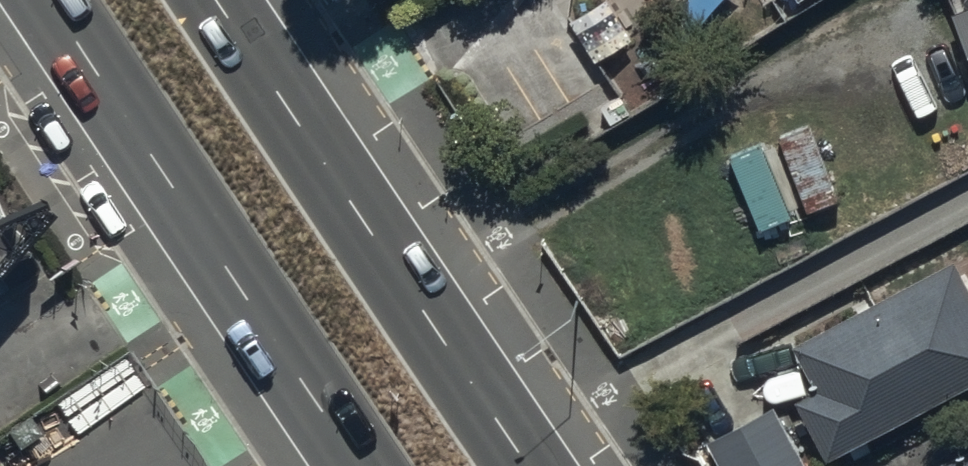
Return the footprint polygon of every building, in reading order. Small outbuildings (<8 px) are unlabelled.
[(570,16),(592,61),(634,40),(614,0),(601,0),(570,16)] [(957,10),(960,17),(967,36),(967,6),(957,10)] [(817,118),(783,134),(815,206),(849,191),(817,118)] [(826,455),(967,381),(967,286),(952,256),(793,339),(818,387),(797,398),(826,455)] [(772,403),(721,429),(739,465),(804,465),(772,403)] [(941,456),(945,465),(967,465),(967,444),(941,456)]
